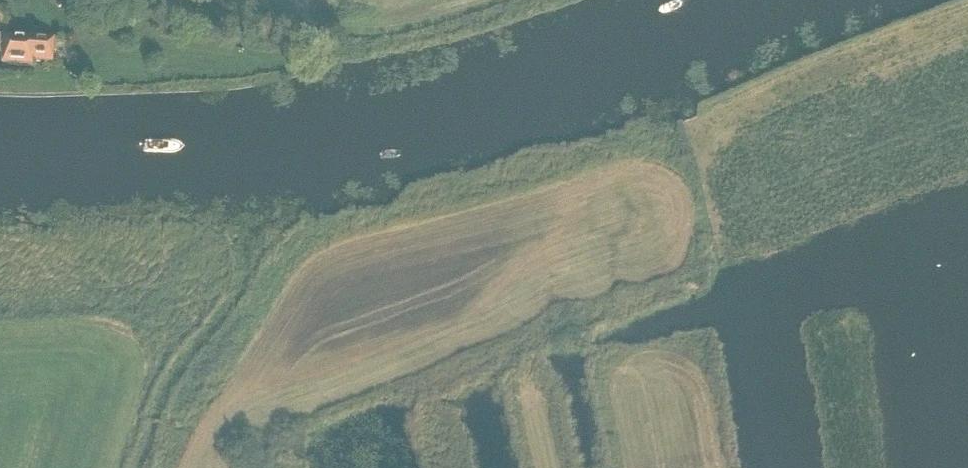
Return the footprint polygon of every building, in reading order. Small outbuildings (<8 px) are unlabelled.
[(205,21),(193,18),(190,31),(202,34),(205,21)] [(32,39),(3,37),(3,39),(0,39),(0,53),(2,53),(1,64),(32,67),(32,61),(52,62),(54,38),(32,36),(32,39)]
